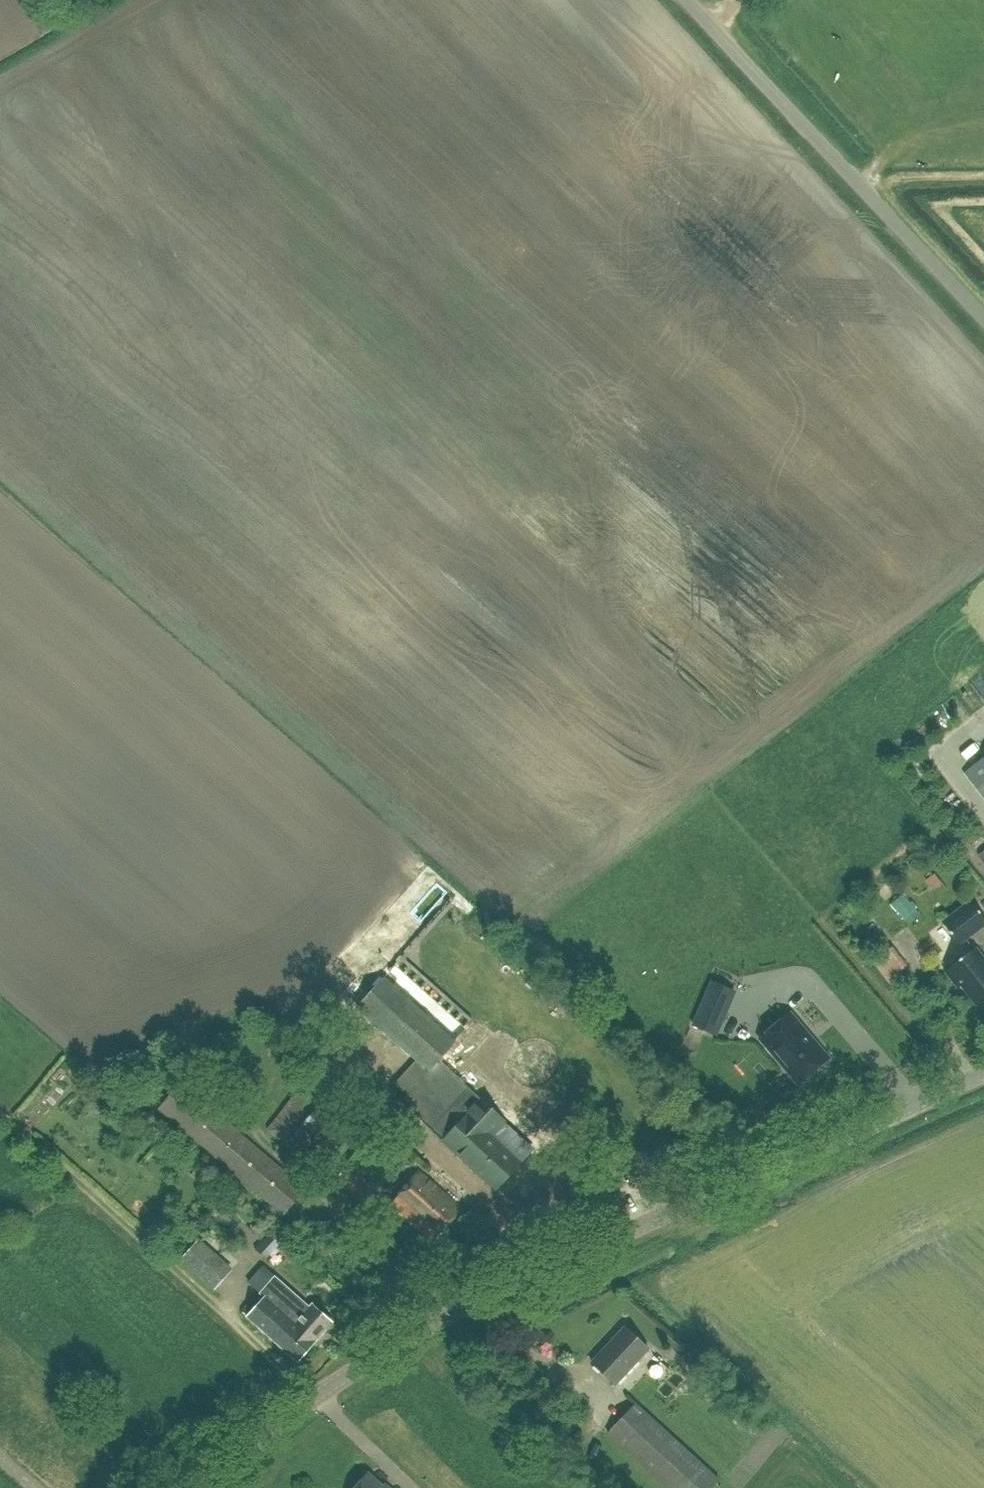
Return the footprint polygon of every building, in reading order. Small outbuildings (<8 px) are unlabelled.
[(963,774),(983,800),(983,757),(963,774)] [(892,882),(878,897),(888,905),(901,890),(892,882)] [(970,901),(941,923),(958,945),(983,925),(983,919),(970,901)] [(974,947),(944,971),(957,988),(960,985),(975,1004),(983,997),(983,960),(974,947)] [(462,1030),(393,966),(367,995),(365,994),(359,1001),(361,1002),(355,1008),(416,1063),(395,1085),(406,1095),(400,1102),(442,1140),(441,1141),(494,1189),(531,1148),(498,1119),(499,1118),(471,1092),(498,1062),(462,1030)] [(794,1013),(762,1037),(797,1082),(829,1058),(794,1013)] [(305,1190),(181,1083),(158,1109),(282,1216),(305,1190)] [(35,1117),(45,1102),(36,1096),(26,1111),(35,1117)] [(355,1166),(341,1177),(366,1206),(379,1195),(355,1166)] [(458,1209),(416,1173),(389,1204),(431,1241),(458,1209)] [(207,1242),(191,1260),(223,1288),(239,1270),(207,1242)] [(272,1278),(260,1267),(246,1283),(258,1294),(242,1312),(246,1316),(245,1316),(296,1362),(314,1342),(313,1341),(330,1322),(310,1304),(307,1308),(273,1277),(272,1278)] [(649,1349),(625,1327),(593,1363),(616,1385),(649,1349)] [(636,1403),(608,1433),(667,1487),(711,1487),(719,1479),(636,1403)] [(366,1473),(353,1487),(383,1487),(366,1473)]
